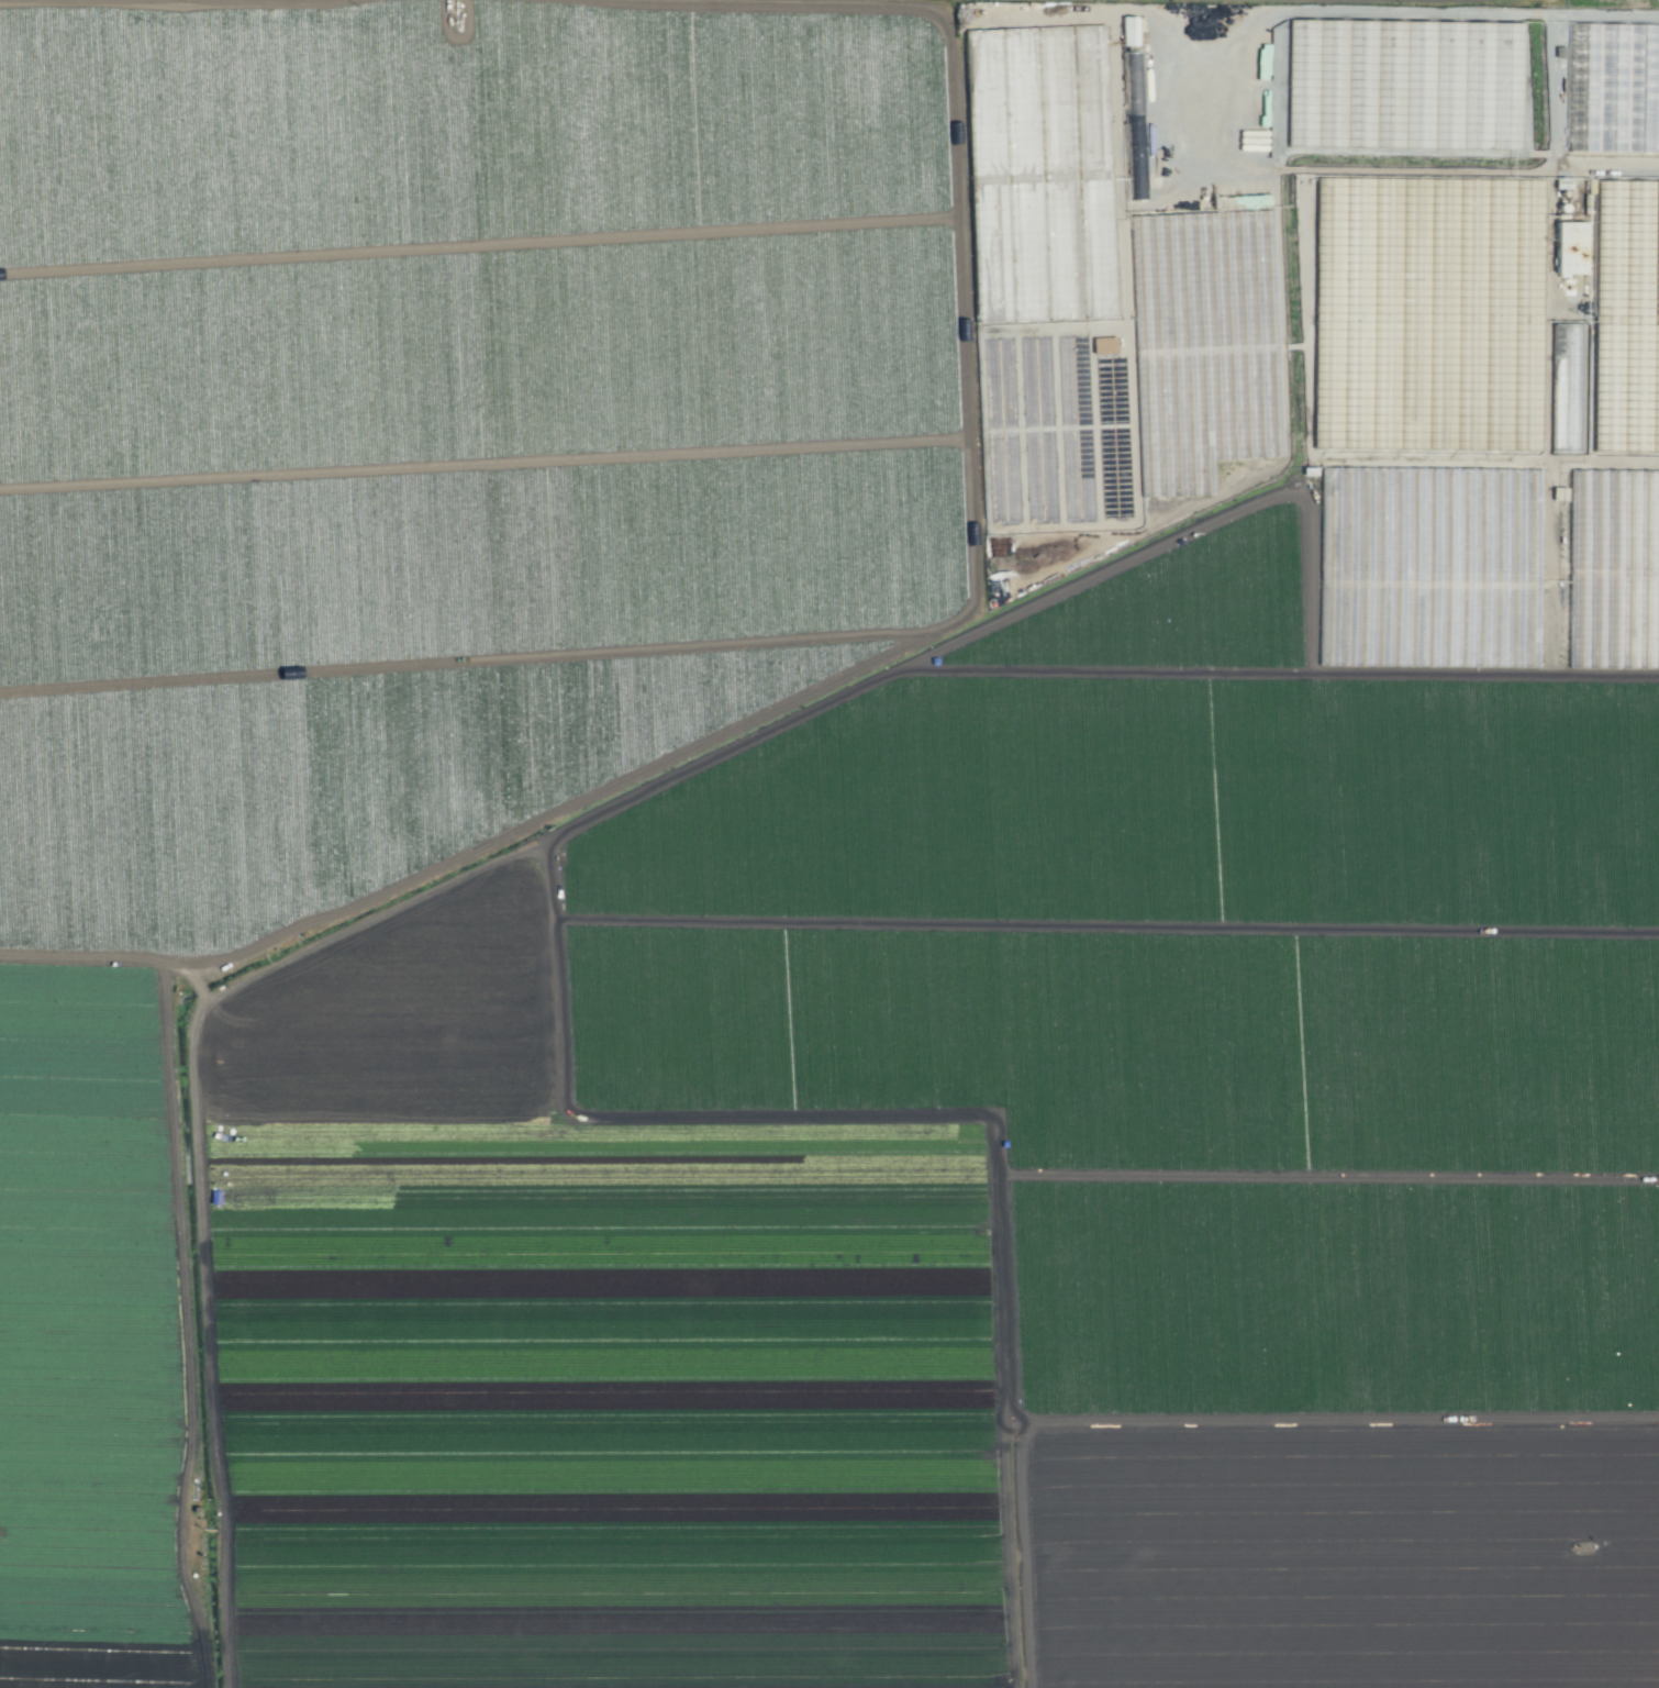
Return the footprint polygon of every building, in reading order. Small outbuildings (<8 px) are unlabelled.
[(1137,45),(1136,31),(1142,31),(1142,16),(1121,16),(1121,45),(1137,45)] [(1139,97),(1138,53),(1123,54),(1124,91),(1129,91),(1129,97),(1139,97)] [(1584,222),(1555,221),(1554,273),(1583,274),(1584,222)] [(1114,336),(1091,337),(1092,353),(1115,353),(1114,336)]
